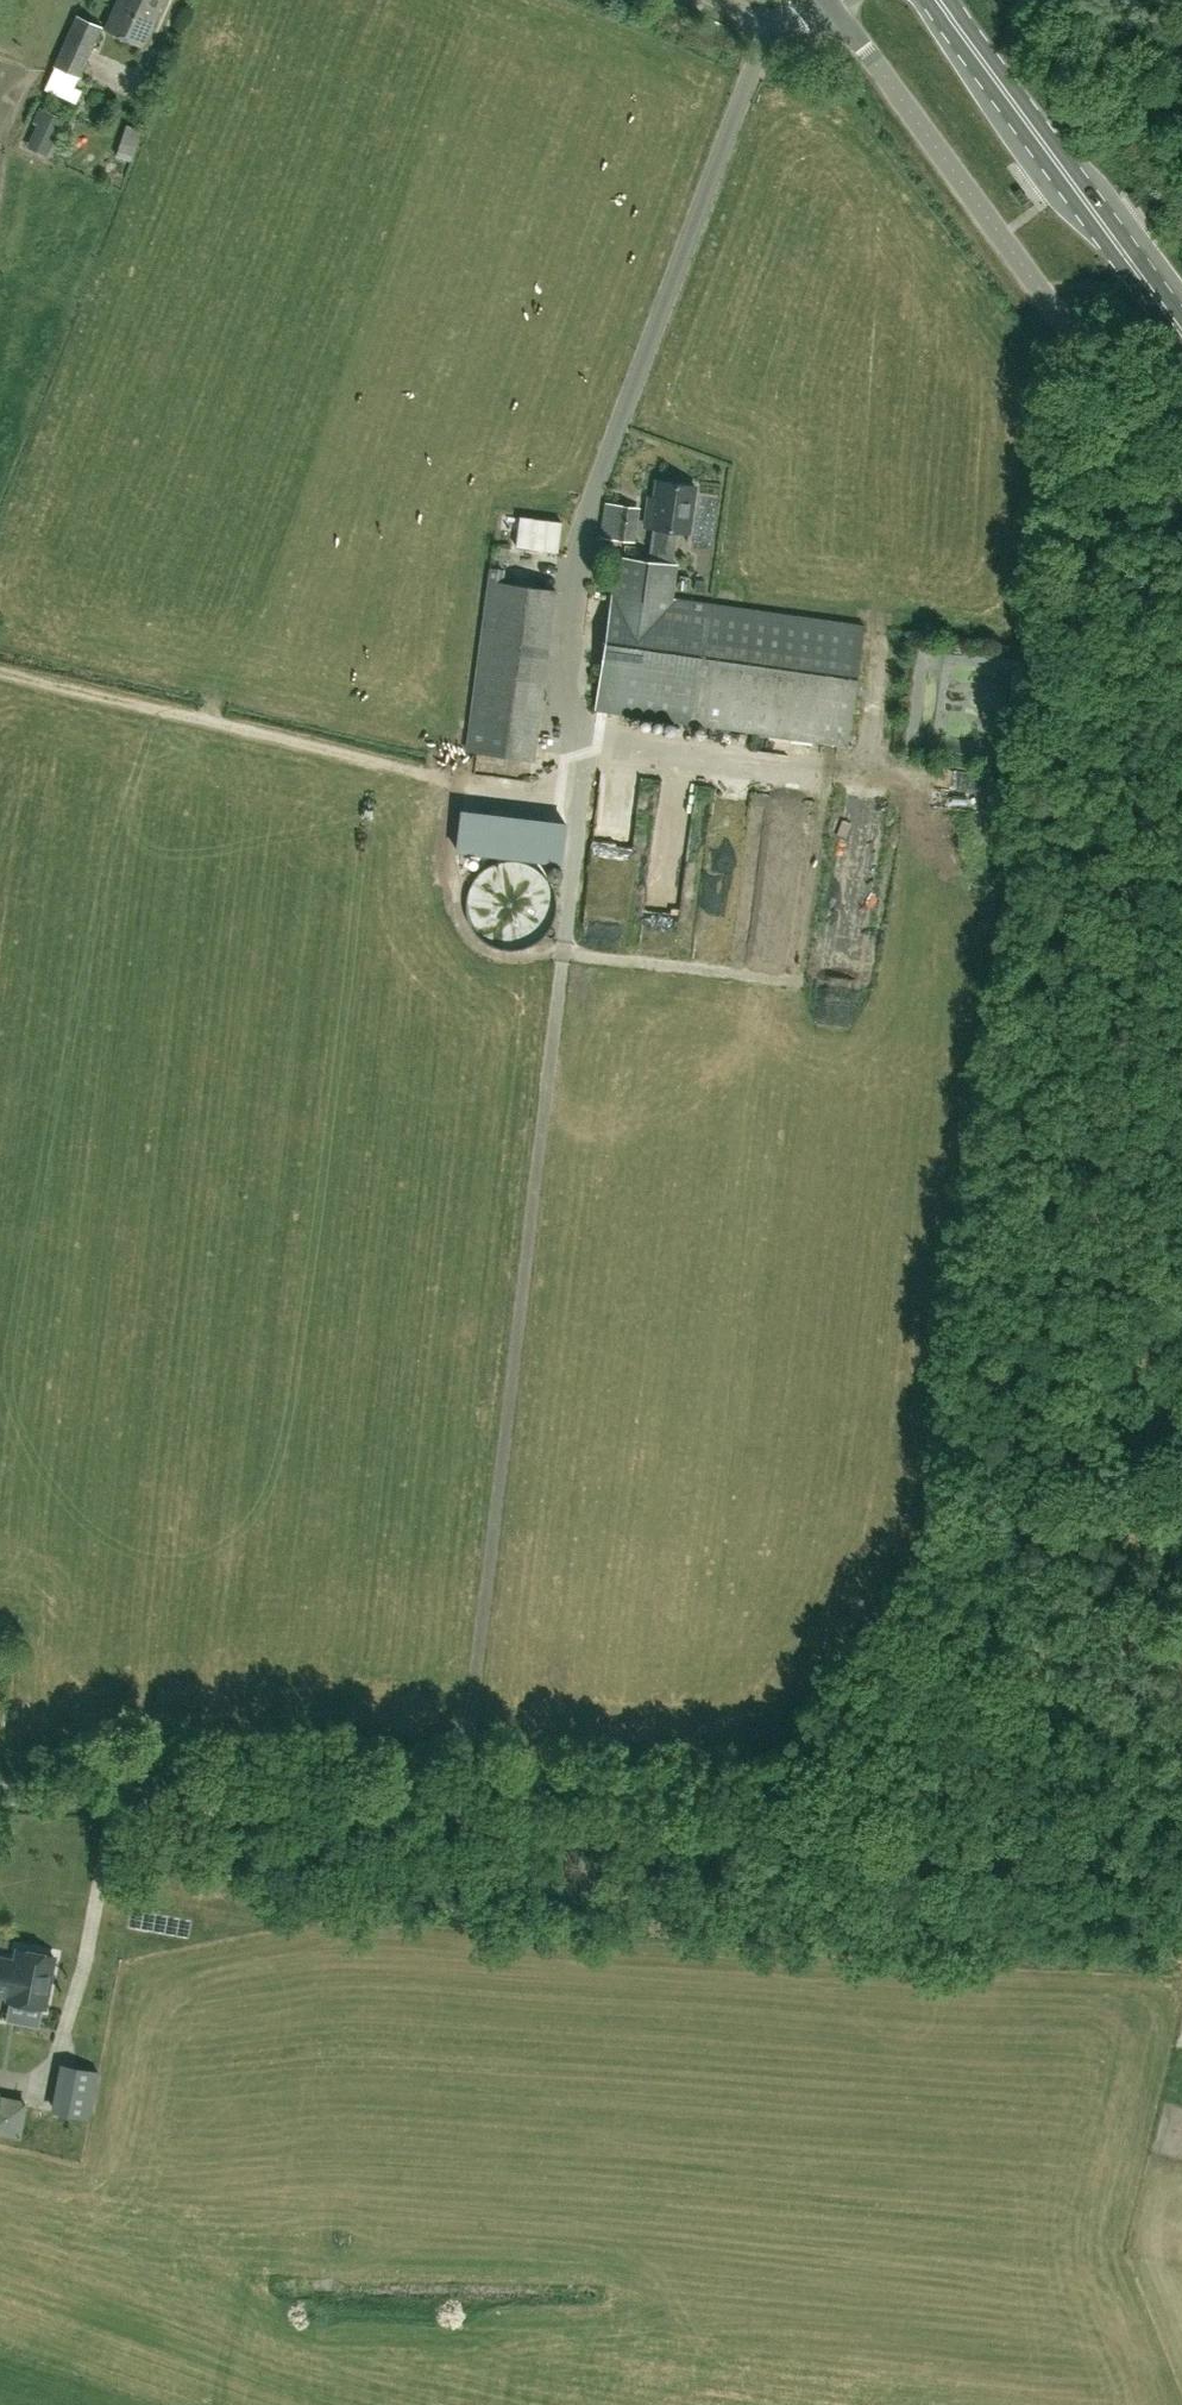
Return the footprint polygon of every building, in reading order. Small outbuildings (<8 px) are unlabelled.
[(105,29),(140,45),(161,0),(119,0),(105,29)] [(54,65),(55,66),(52,73),(46,86),(68,96),(70,92),(82,97),(86,86),(75,81),(78,76),(79,76),(101,26),(76,15),(54,65)] [(56,137),(72,101),(47,89),(31,125),(56,137)] [(863,627),(706,604),(671,599),(676,564),(671,563),(676,530),(688,532),(695,486),(657,480),(651,527),(654,527),(649,560),(618,555),(596,709),(846,745),(863,627)] [(466,749),(532,758),(555,589),(489,580),(466,749)] [(42,2007),(52,1956),(17,1949),(14,1962),(0,1959),(0,1994),(8,1996),(7,2001),(42,2007)] [(99,2071),(66,2064),(57,2113),(90,2119),(99,2071)] [(0,2097),(0,2132),(18,2136),(25,2102),(0,2097)]
